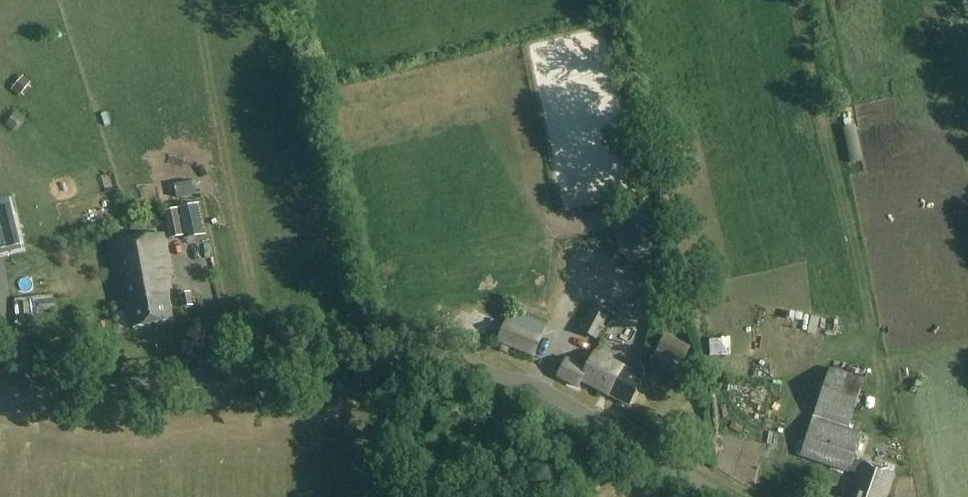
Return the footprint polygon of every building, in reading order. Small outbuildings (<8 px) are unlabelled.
[(20,248),(8,201),(0,203),(0,253),(20,248)] [(164,211),(170,238),(184,235),(185,239),(206,235),(200,204),(164,211)] [(128,303),(133,329),(173,321),(164,278),(171,276),(163,234),(110,245),(122,305),(128,303)] [(179,294),(181,307),(193,306),(191,293),(179,294)] [(54,299),(18,303),(19,316),(30,315),(29,314),(37,313),(37,311),(55,310),(54,299)] [(591,310),(580,331),(596,340),(597,337),(603,340),(608,330),(602,327),(607,318),(591,310)] [(829,338),(832,321),(813,318),(810,335),(829,338)] [(534,356),(542,337),(506,323),(499,341),(534,356)] [(693,368),(683,363),(691,347),(666,333),(647,368),(683,387),(693,368)] [(733,358),(729,338),(716,341),(720,361),(733,358)] [(595,352),(591,359),(581,354),(577,365),(567,359),(558,377),(578,387),(581,381),(628,405),(643,377),(595,352)] [(893,473),(853,460),(862,433),(847,429),(864,380),(830,368),(813,417),(800,455),(857,474),(853,485),(859,487),(856,496),(886,496),(893,473)]
